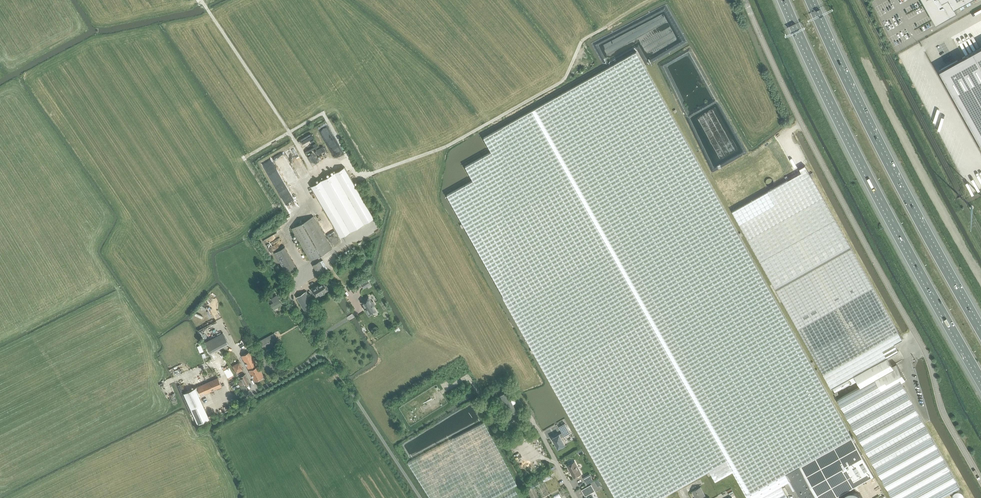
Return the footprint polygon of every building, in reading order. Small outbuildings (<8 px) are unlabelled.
[(936,24),(957,12),(955,7),(967,0),(923,0),(936,24)] [(939,70),(980,145),(980,47),(939,70)] [(874,475),(847,427),(681,131),(636,53),(614,65),(592,78),(572,89),(536,109),(504,127),(483,139),(491,152),(464,167),(472,181),(447,195),(467,230),(552,382),(577,427),(592,454),(617,497),(666,497),(664,495),(682,485),(710,470),(715,481),(725,475),(733,471),(749,497),(757,497),(781,484),(790,480),(800,497),(834,497),(874,475)] [(800,168),(802,172),(740,207),(734,210),(834,386),(848,378),(855,374),(858,380),(861,385),(841,397),(899,497),(938,497),(959,486),(902,382),(909,378),(900,361),(889,368),(884,359),(895,353),(891,346),(903,340),(805,166),(800,168)] [(374,218),(344,167),(311,186),(340,237),(374,218)] [(310,261),(332,249),(313,216),(291,229),(310,261)] [(319,277),(326,273),(319,261),(313,265),(319,277)] [(370,284),(367,280),(360,284),(363,288),(370,284)] [(319,294),(320,295),(329,290),(325,284),(325,285),(323,282),(318,285),(311,289),(313,294),(314,293),(316,296),(319,294)] [(310,319),(318,314),(310,300),(311,300),(306,291),(297,297),(310,319)] [(274,310),(282,305),(277,296),(271,299),(273,303),(271,304),(274,310)] [(365,307),(364,307),(369,316),(373,313),(373,312),(376,311),(373,306),(375,304),(373,301),(372,302),(368,297),(364,299),(364,300),(362,302),(365,307)] [(223,332),(205,342),(210,353),(229,343),(223,332)] [(274,334),(257,343),(262,351),(263,353),(279,345),(277,343),(278,342),(274,334)] [(243,340),(248,351),(253,349),(247,338),(243,340)] [(210,356),(214,364),(223,359),(219,352),(210,356)] [(255,381),(264,376),(258,366),(258,365),(257,365),(250,352),(242,356),(255,381)] [(244,369),(240,362),(232,366),(236,373),(244,369)] [(855,374),(848,378),(851,384),(858,380),(855,374)] [(245,386),(250,383),(246,375),(237,380),(244,394),(249,392),(245,386)] [(218,378),(197,388),(200,396),(201,396),(222,387),(218,378)] [(197,388),(183,394),(198,424),(210,419),(199,396),(200,396),(197,388)] [(508,422),(520,415),(517,409),(516,409),(507,391),(499,394),(509,413),(505,416),(508,422)] [(484,422),(407,463),(430,497),(519,497),(513,487),(517,485),(484,422)] [(565,423),(559,427),(562,433),(568,429),(565,423)] [(559,434),(558,435),(557,434),(554,436),(554,437),(552,438),(554,442),(554,441),(558,448),(560,447),(561,448),(564,446),(563,445),(565,444),(559,434)] [(582,474),(575,462),(574,462),(573,462),(571,463),(571,464),(568,466),(574,477),(580,474),(580,475),(582,474)] [(593,481),(590,475),(583,479),(586,485),(587,485),(586,484),(593,481)] [(593,495),(592,495),(591,493),(595,491),(591,484),(582,490),(585,496),(586,495),(587,497),(594,497),(593,495)] [(701,487),(693,491),(696,497),(707,497),(701,487)] [(761,497),(787,497),(781,487),(761,497)] [(952,495),(952,496),(953,496),(953,497),(963,497),(964,497),(964,496),(964,495),(964,494),(964,493),(964,492),(963,492),(963,491),(962,490),(961,489),(960,489),(959,489),(958,488),(957,489),(956,489),(955,489),(955,490),(954,490),(953,491),(953,492),(953,493),(952,493),(952,494),(952,495)]
